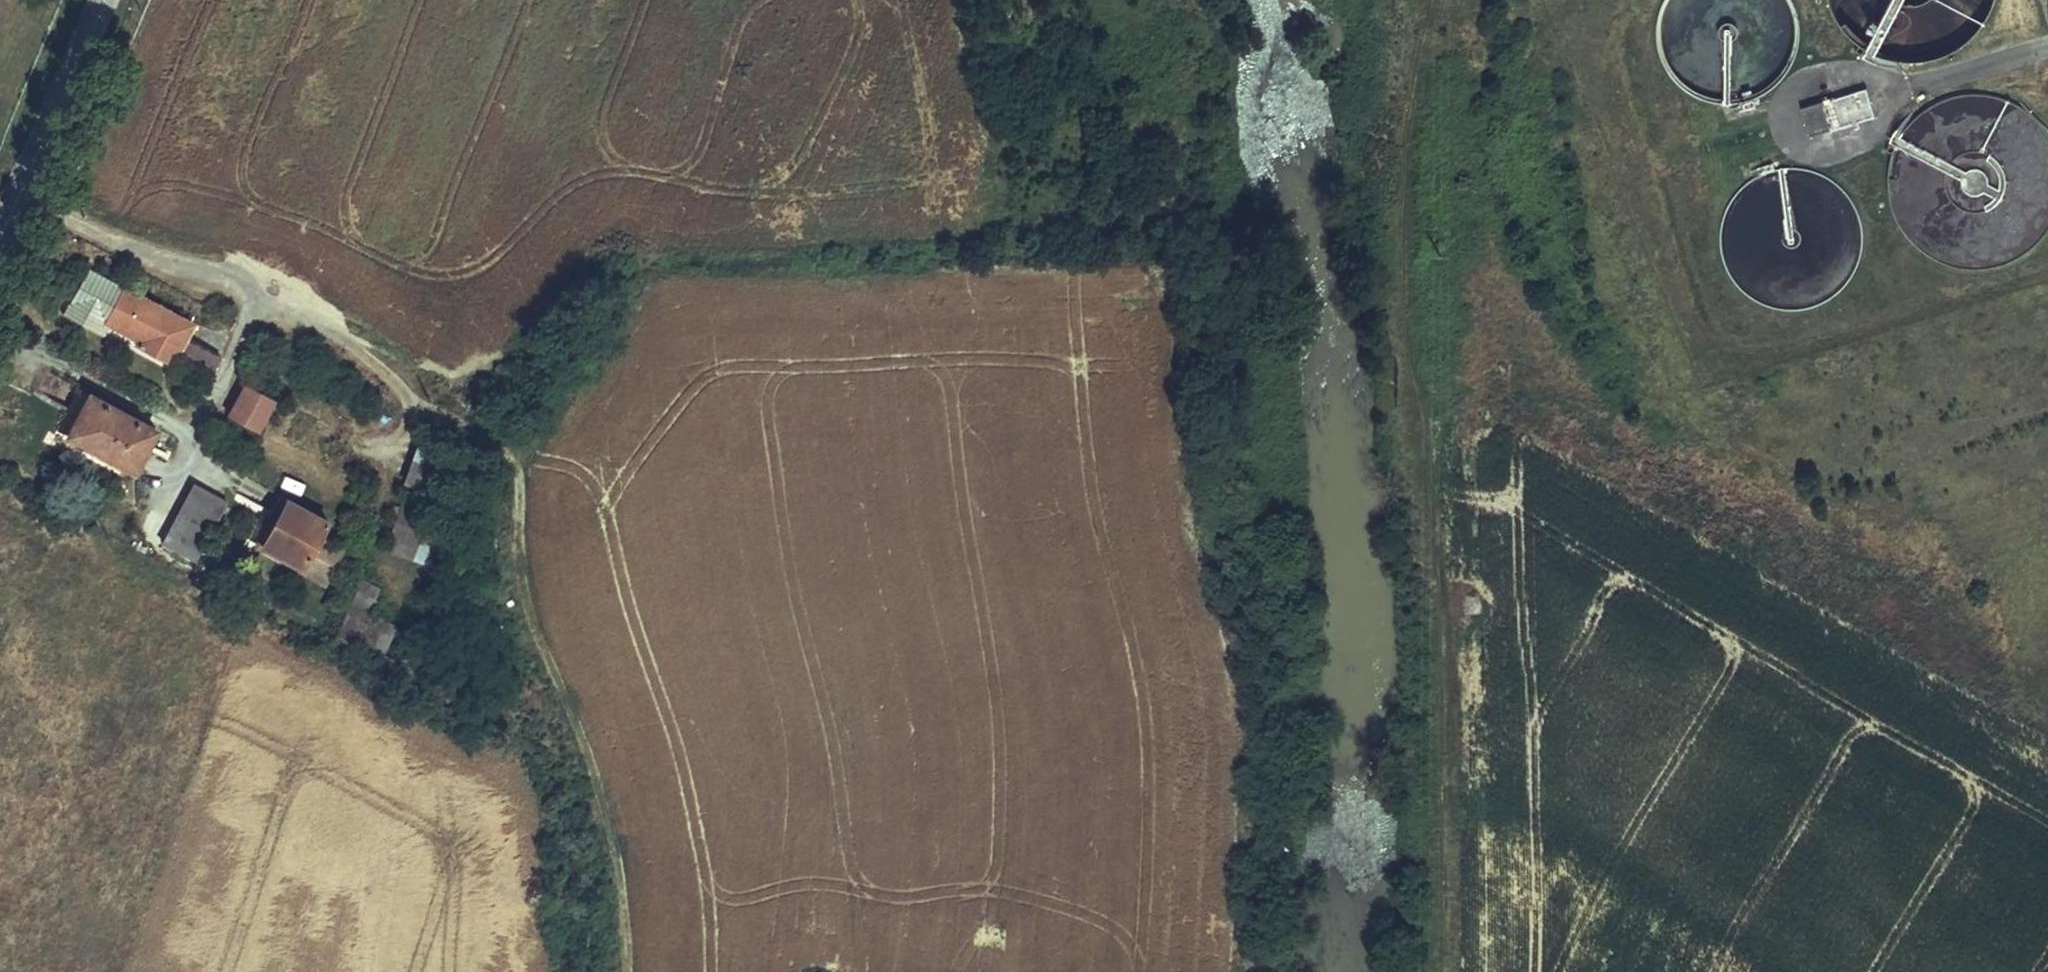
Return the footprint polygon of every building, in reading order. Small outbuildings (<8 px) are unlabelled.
[(1802,109),(1810,136),(1875,116),(1867,89),(1802,109)] [(101,246),(74,291),(114,315),(124,299),(154,317),(148,326),(183,347),(188,338),(225,359),(235,342),(199,321),(206,308),(101,246)] [(168,401),(91,355),(67,397),(143,442),(168,401)] [(222,409),(256,427),(275,393),(241,374),(222,409)] [(173,517),(189,526),(225,457),(209,448),(173,517)] [(225,457),(189,526),(208,535),(244,467),(225,457)] [(338,509),(295,484),(267,531),(311,556),(338,509)] [(439,557),(439,535),(387,534),(386,556),(439,557)] [(408,621),(357,590),(344,613),(398,643),(408,621)]
